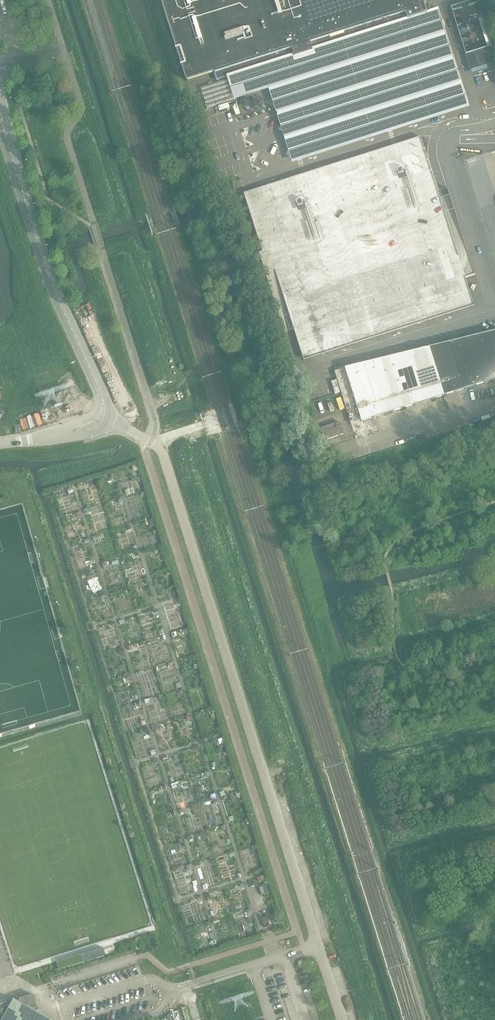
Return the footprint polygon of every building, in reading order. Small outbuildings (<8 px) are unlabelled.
[(187,81),(214,73),(216,80),(226,77),(281,60),(285,59),(285,61),(288,60),(328,47),(327,45),(384,27),(428,13),(424,0),(161,0),(187,81)] [(453,6),(461,35),(484,28),(476,0),(473,0),(453,6)] [(226,77),(235,101),(269,91),(292,164),(469,108),(439,10),(428,13),(327,45),(328,47),(288,60),(285,61),(285,59),(281,60),(226,77)] [(475,52),(481,72),(494,67),(494,55),(492,46),(475,52)] [(415,325),(424,323),(473,308),(463,278),(425,156),(420,137),(240,193),(292,363),(299,361),(415,325)] [(451,342),(465,389),(479,385),(479,386),(484,384),(486,383),(494,380),(494,331),(493,332),(472,337),(451,342)] [(451,342),(430,347),(445,396),(447,395),(447,396),(452,394),(452,393),(465,389),(451,342)] [(442,396),(445,396),(430,347),(408,352),(424,402),(438,398),(442,397),(442,396)] [(410,406),(424,402),(408,352),(387,358),(403,408),(406,408),(410,407),(410,406)] [(387,358),(366,363),(383,415),(396,411),(397,411),(401,410),(401,409),(403,408),(387,358)] [(369,419),(383,415),(366,363),(345,368),(361,419),(360,419),(361,421),(362,421),(362,422),(369,420),(369,419)] [(340,422),(318,429),(322,441),(343,434),(340,422)] [(261,886),(264,896),(269,894),(266,884),(261,886)] [(82,962),(80,955),(57,962),(59,970),(82,962)] [(39,1017),(33,994),(19,998),(17,998),(15,998),(14,998),(12,998),(10,999),(9,1000),(7,1001),(6,1002),(0,1003),(0,1019),(44,1019),(39,1017)]
